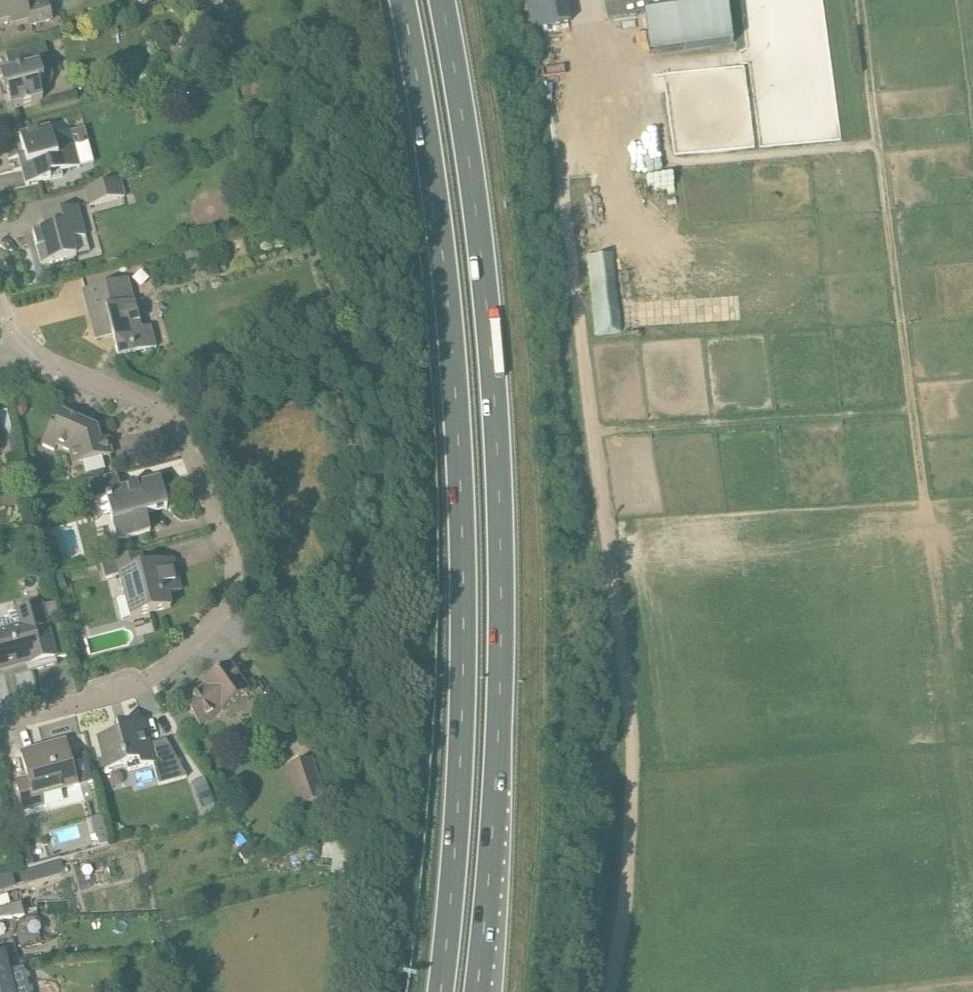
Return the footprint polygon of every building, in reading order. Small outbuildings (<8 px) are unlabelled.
[(11,22),(12,26),(30,22),(31,26),(54,21),(49,2),(47,2),(46,0),(0,0),(0,25),(11,22)] [(205,10),(222,5),(221,0),(202,0),(205,10)] [(533,35),(574,28),(568,0),(525,0),(533,35)] [(627,15),(627,18),(647,15),(729,3),(731,2),(731,0),(624,0),(627,15)] [(39,83),(54,79),(45,44),(5,55),(10,71),(0,74),(0,76),(4,92),(7,91),(12,108),(43,99),(39,83)] [(53,138),(51,129),(20,138),(25,155),(19,157),(27,187),(51,180),(50,176),(80,168),(70,133),(53,138)] [(89,206),(126,196),(122,179),(84,188),(89,206)] [(42,266),(77,257),(72,241),(86,237),(78,207),(43,216),(46,230),(33,233),(42,266)] [(198,248),(184,252),(186,262),(200,258),(198,248)] [(141,329),(134,303),(128,279),(83,291),(97,340),(113,336),(119,339),(116,344),(119,358),(157,348),(151,326),(141,329)] [(27,403),(13,405),(15,418),(24,417),(28,411),(27,403)] [(92,427),(85,424),(63,414),(58,426),(53,424),(44,445),(56,450),(57,446),(71,452),(74,465),(113,455),(109,440),(101,442),(98,435),(100,434),(99,433),(97,434),(93,429),(94,427),(93,426),(92,427)] [(121,490),(117,474),(89,482),(95,503),(107,500),(118,540),(151,531),(147,514),(168,508),(161,479),(139,485),(135,483),(131,484),(128,488),(121,490)] [(146,568),(142,552),(116,559),(102,563),(106,578),(120,574),(127,598),(118,600),(124,619),(132,617),(172,607),(169,593),(182,590),(175,561),(146,568)] [(50,560),(51,568),(63,565),(61,557),(50,560)] [(52,578),(55,590),(66,588),(62,575),(52,578)] [(27,578),(30,591),(39,589),(36,576),(27,578)] [(57,658),(42,604),(8,614),(9,620),(0,622),(0,662),(2,670),(40,659),(41,663),(57,658)] [(225,709),(251,691),(231,663),(205,681),(207,685),(185,701),(201,725),(224,709),(225,709)] [(151,744),(144,720),(118,727),(119,733),(99,738),(107,771),(128,765),(130,771),(154,765),(159,785),(187,777),(167,740),(151,744)] [(42,796),(80,786),(95,782),(87,754),(72,758),(68,741),(23,753),(30,778),(18,781),(26,810),(45,805),(42,796)] [(299,807),(325,798),(312,758),(286,767),(299,807)] [(96,839),(99,848),(110,845),(107,835),(96,839)] [(28,843),(16,846),(22,868),(34,865),(28,843)] [(18,885),(62,874),(59,860),(15,872),(18,885)] [(14,888),(10,873),(0,876),(0,892),(14,888)] [(23,918),(21,906),(20,904),(0,909),(0,919),(23,918)] [(4,954),(0,955),(0,991),(14,991),(4,954)]
